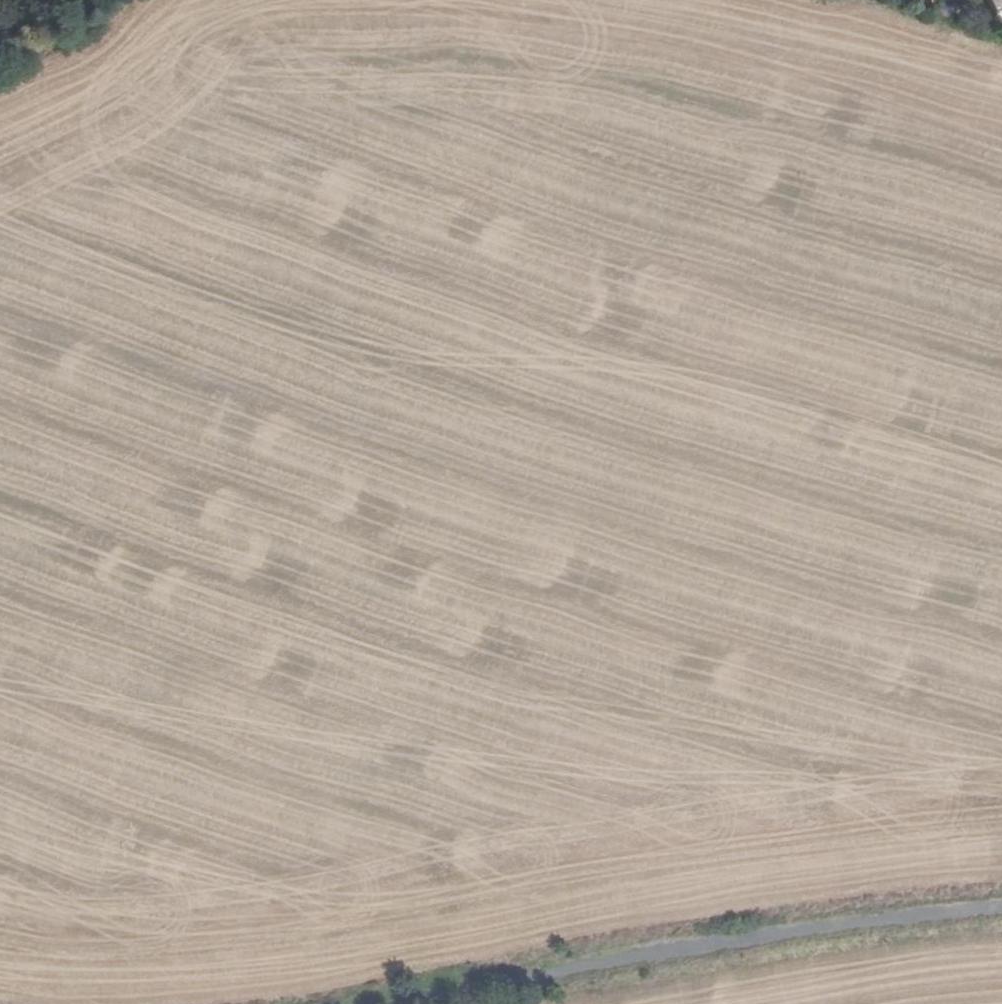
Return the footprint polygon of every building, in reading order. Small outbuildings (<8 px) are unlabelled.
[(990,10),(1001,5),(1001,0),(985,0),(990,10)]
